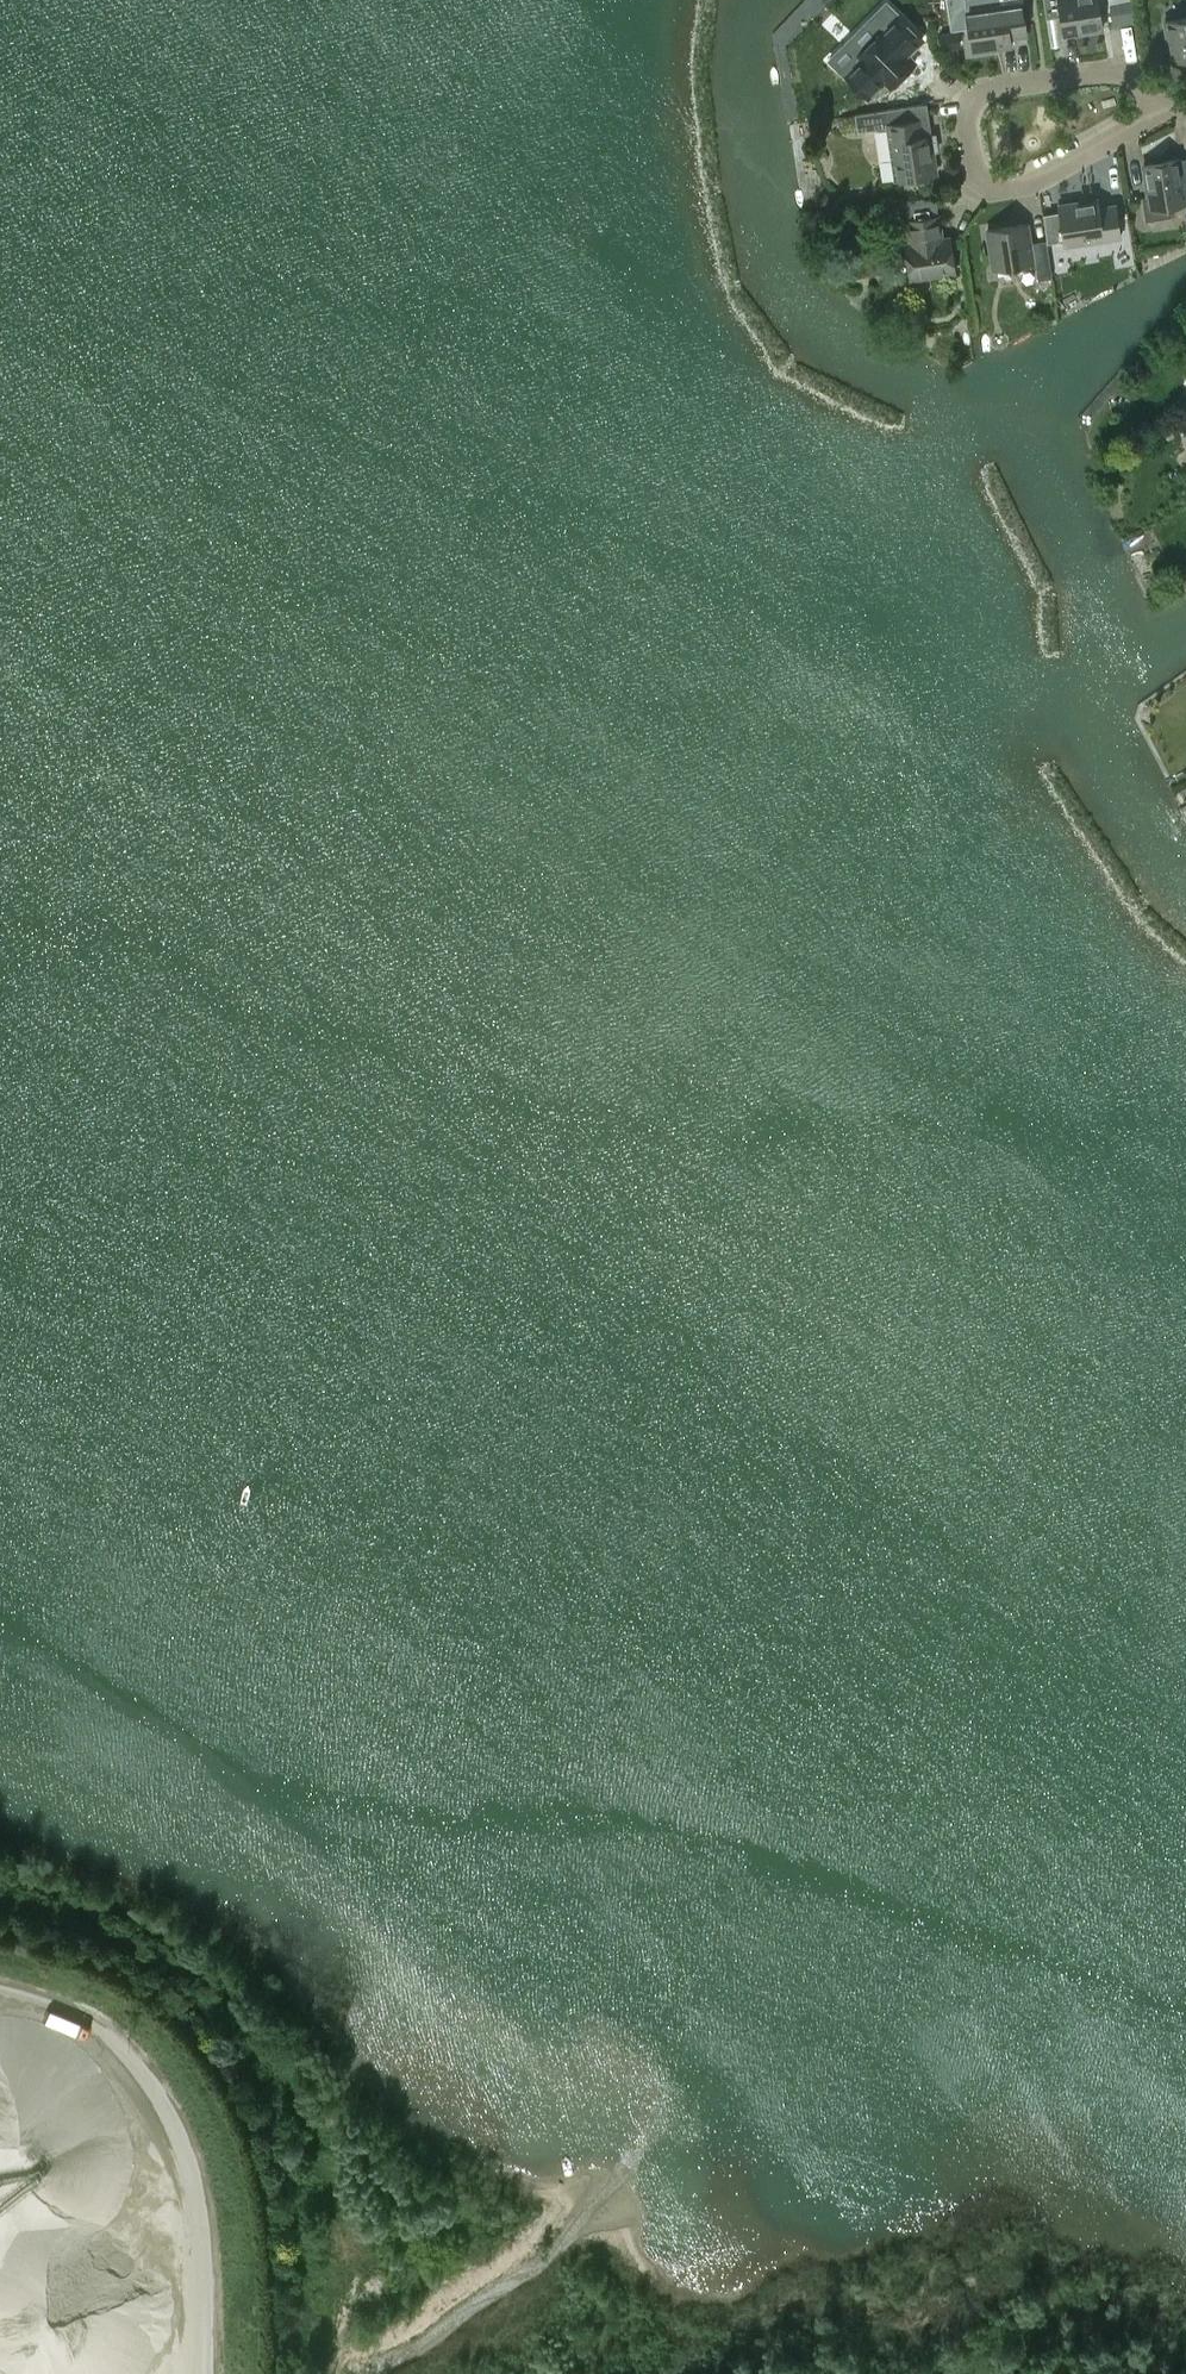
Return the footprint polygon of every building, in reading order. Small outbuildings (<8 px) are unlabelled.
[(1046,18),(1061,15),(1064,34),(1103,28),(1099,0),(1044,0),(1046,18)] [(1135,22),(1134,0),(1111,0),(1112,23),(1135,22)] [(887,3),(830,60),(868,98),(885,81),(891,87),(914,63),(907,56),(924,39),(887,3)] [(966,11),(972,50),(1012,45),(1010,36),(1027,34),(1023,3),(966,11)] [(1169,20),(1165,20),(1171,60),(1185,58),(1185,17),(1169,20)] [(933,152),(939,151),(936,133),(932,134),(927,103),(855,114),(858,131),(888,126),(896,180),(936,174),(933,152)] [(1182,183),(1179,158),(1143,164),(1148,196),(1143,197),(1146,219),(1171,215),(1170,206),(1185,203),(1185,182),(1182,183)] [(838,201),(826,192),(817,203),(829,212),(838,201)] [(910,278),(955,271),(950,237),(942,238),(936,198),(899,203),(902,220),(907,219),(911,243),(905,244),(910,278)] [(1064,244),(1121,236),(1116,205),(1099,207),(1098,199),(1058,205),(1064,244)] [(1038,279),(1052,277),(1046,240),(1030,242),(1027,223),(987,229),(993,269),(1036,262),(1038,279)]
